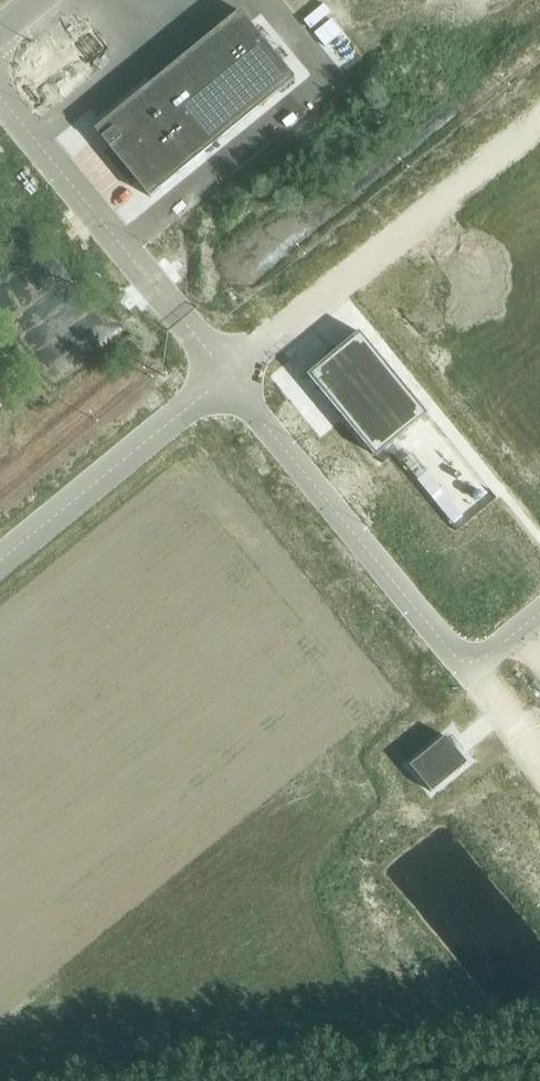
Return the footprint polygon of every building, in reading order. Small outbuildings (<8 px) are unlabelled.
[(244,11),(99,130),(154,198),(300,79),(244,11)] [(426,413),(359,332),(307,375),(374,455),(426,413)] [(466,763),(445,737),(410,766),(431,792),(466,763)]
